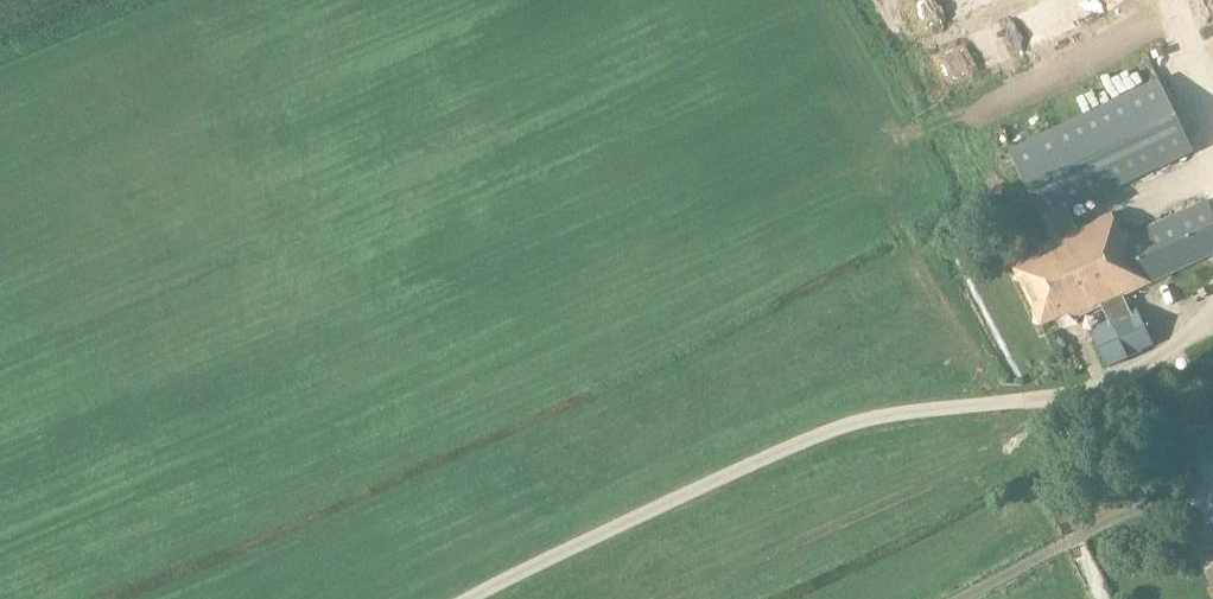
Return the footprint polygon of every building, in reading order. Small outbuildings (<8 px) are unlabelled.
[(935,60),(946,83),(1023,46),(1012,24),(935,60)] [(1163,44),(1148,53),(1155,65),(1170,56),(1163,44)] [(1131,59),(1108,70),(1117,89),(1140,78),(1131,59)] [(1009,150),(1055,246),(1012,267),(1040,325),(1068,312),(1070,318),(1100,304),(1108,320),(1088,329),(1105,365),(1153,343),(1137,309),(1131,312),(1122,294),(1212,252),(1212,213),(1208,202),(1132,237),(1129,230),(1122,234),(1114,218),(1080,234),(1068,208),(1192,149),(1158,79),(1009,150)]
